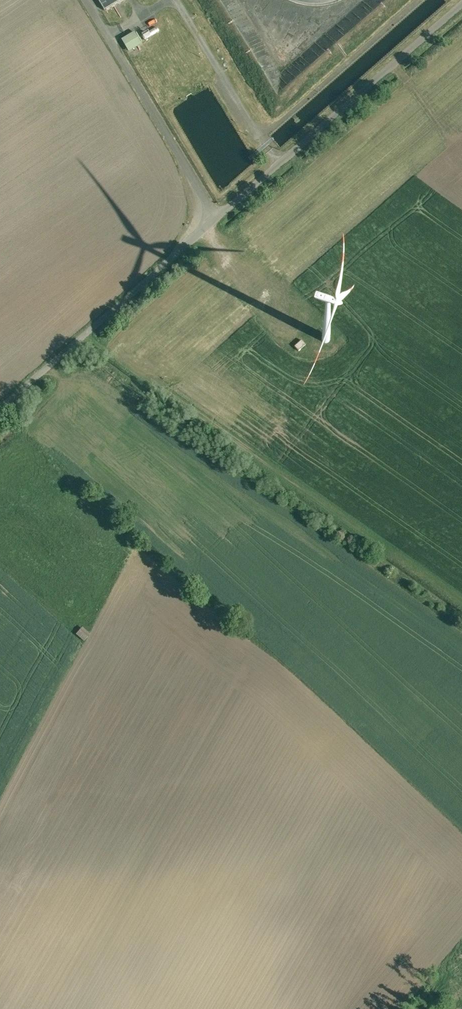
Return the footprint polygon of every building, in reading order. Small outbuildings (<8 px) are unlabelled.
[(104,10),(122,0),(98,0),(104,10)] [(135,33),(122,41),(129,54),(142,45),(135,33)] [(301,350),(307,344),(304,341),(298,346),(301,350)] [(84,627),(79,634),(87,640),(92,634),(84,627)]
